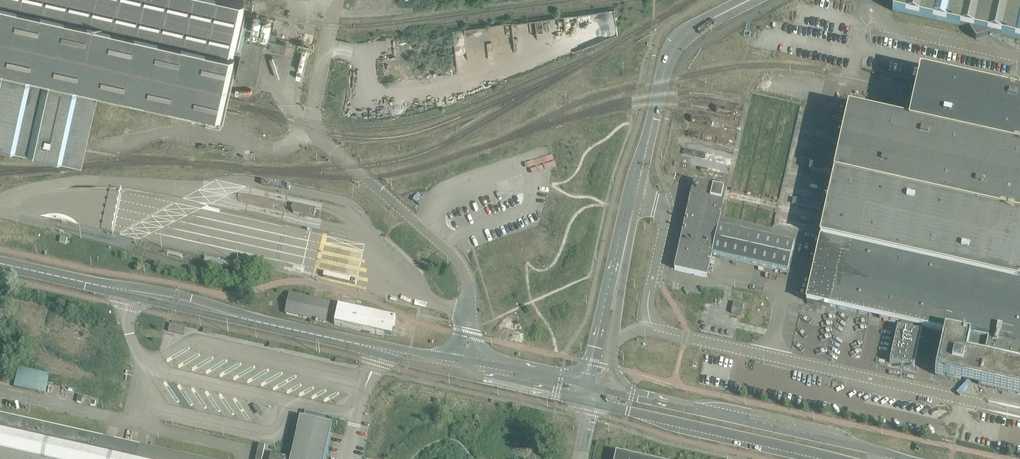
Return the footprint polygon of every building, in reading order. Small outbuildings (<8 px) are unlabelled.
[(6,140),(8,141),(29,145),(31,146),(52,151),(54,151),(76,156),(78,156),(79,153),(80,148),(81,145),(82,142),(95,82),(140,92),(181,101),(186,102),(188,103),(195,104),(219,109),(219,106),(220,103),(221,100),(225,80),(226,75),(232,51),(232,50),(233,46),(241,48),(247,23),(238,21),(241,10),(242,6),(243,0),(0,0),(0,139),(6,140)] [(892,11),(899,12),(967,27),(969,28),(976,39),(989,35),(993,34),(994,33),(999,35),(1017,39),(1019,39),(1019,0),(895,0),(894,3),(893,6),(892,11)] [(276,33),(270,32),(268,40),(270,41),(269,43),(266,42),(266,44),(269,45),(268,49),(284,52),(286,44),(275,41),(276,33)] [(263,45),(244,41),(235,80),(254,84),(263,45)] [(806,301),(810,302),(828,306),(829,306),(837,308),(839,309),(839,308),(858,313),(860,313),(869,315),(868,315),(870,316),(870,315),(879,317),(879,318),(881,318),(889,320),(891,320),(897,321),(900,322),(902,323),(902,322),(910,324),(910,325),(912,325),(921,327),(922,327),(940,331),(944,332),(946,333),(936,374),(940,375),(946,376),(947,373),(950,373),(950,375),(957,376),(957,375),(960,376),(961,376),(962,370),(965,371),(966,371),(977,373),(977,374),(978,374),(981,374),(979,384),(1010,391),(1019,393),(1019,100),(1017,99),(999,95),(920,78),(920,80),(918,87),(919,88),(918,91),(917,94),(917,97),(916,97),(912,113),(909,126),(888,122),(849,113),(847,118),(848,118),(846,127),(846,128),(845,128),(844,132),(845,133),(845,134),(843,141),(843,142),(842,142),(841,147),(842,147),(840,157),(839,157),(838,159),(812,154),(809,170),(829,175),(834,176),(834,180),(833,188),(833,189),(832,189),(831,193),(831,194),(830,202),(829,202),(826,212),(827,212),(827,213),(825,220),(825,221),(824,221),(823,226),(824,226),(823,230),(822,235),(821,234),(821,237),(821,238),(819,244),(819,245),(819,247),(818,250),(819,250),(816,262),(815,262),(815,263),(816,263),(814,272),(813,272),(812,274),(813,275),(811,286),(810,286),(809,289),(810,289),(808,297),(807,297),(807,298),(806,301)] [(712,254),(718,226),(726,189),(710,185),(711,181),(703,179),(702,183),(694,182),(674,269),(707,276),(712,254)] [(315,209),(295,205),(292,206),(291,210),(293,213),(313,217),(315,209)] [(794,243),(718,226),(712,254),(788,271),(794,243)] [(313,299),(290,293),(286,313),(311,319),(310,322),(317,323),(317,320),(325,322),(330,302),(317,299),(317,297),(314,296),(313,299)] [(743,304),(733,302),(731,313),(741,315),(743,304)] [(396,318),(339,305),(334,324),(391,337),(396,318)] [(914,370),(922,331),(897,326),(889,364),(914,370)] [(46,391),(50,372),(23,367),(22,373),(17,372),(14,385),(46,391)] [(331,424),(327,424),(329,418),(306,413),(305,418),(301,418),(292,458),(271,453),(270,458),(323,458),(331,424)] [(0,418),(0,458),(182,458),(0,418)] [(259,443),(255,458),(262,458),(265,445),(259,443)]
